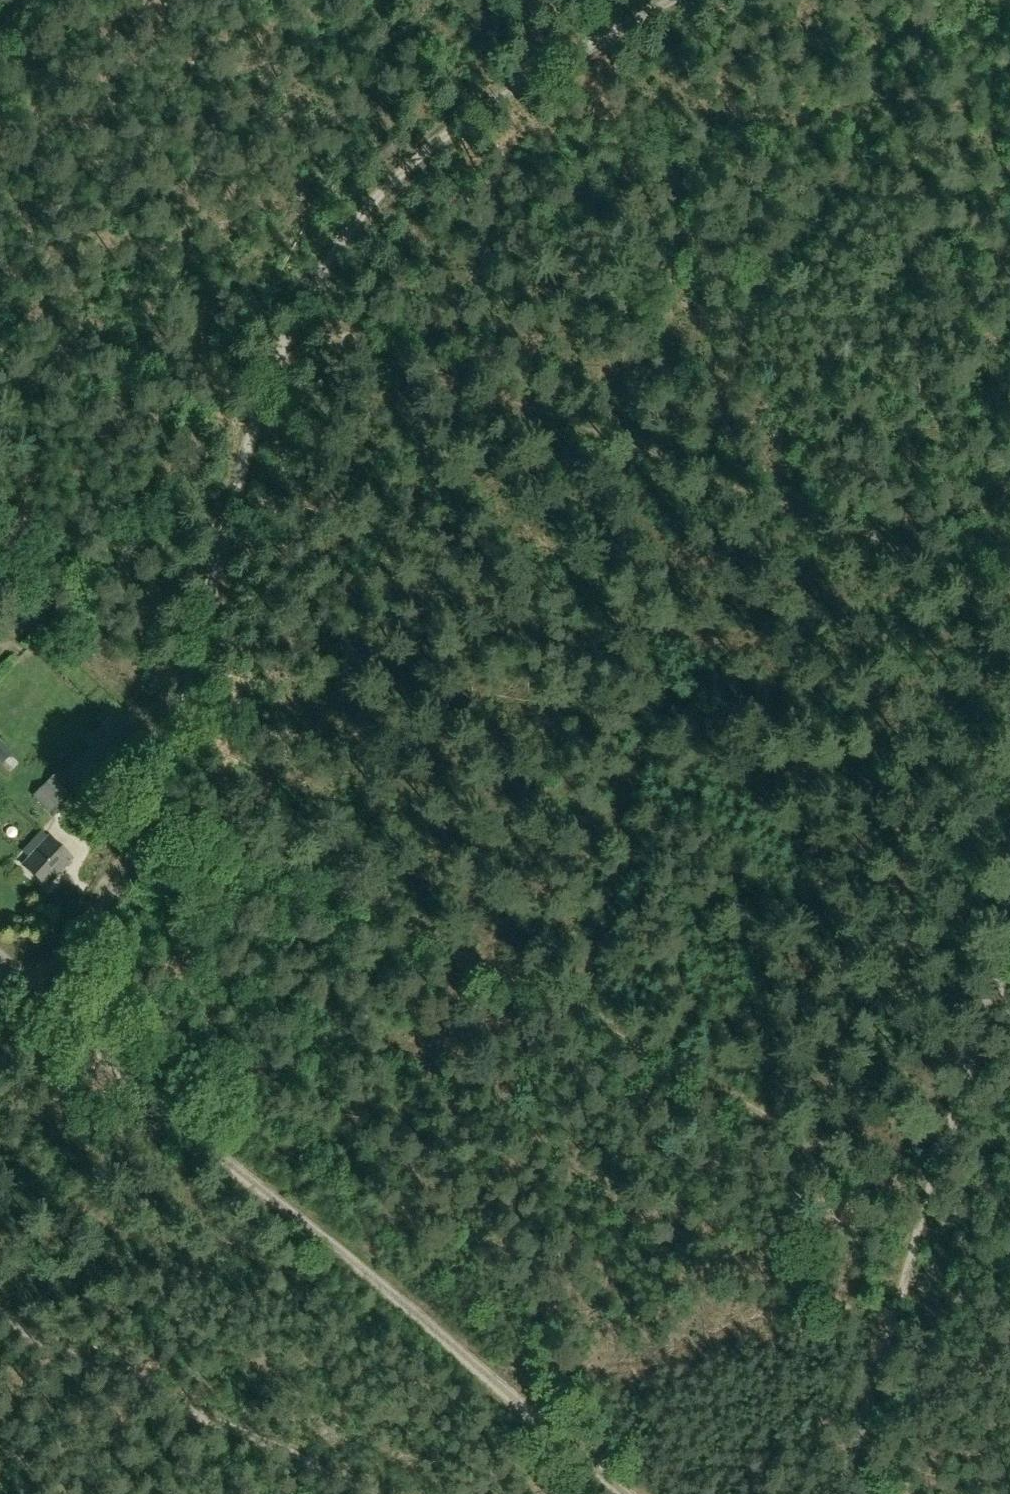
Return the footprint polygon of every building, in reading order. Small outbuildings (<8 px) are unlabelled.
[(75,792),(74,791),(130,733),(110,715),(88,738),(92,742),(60,776),(57,773),(31,797),(50,815),(75,792)] [(0,741),(0,764),(2,766),(13,755),(0,741)] [(46,888),(71,861),(47,838),(21,865),(46,888)] [(117,941),(113,938),(108,944),(113,948),(117,941)]
